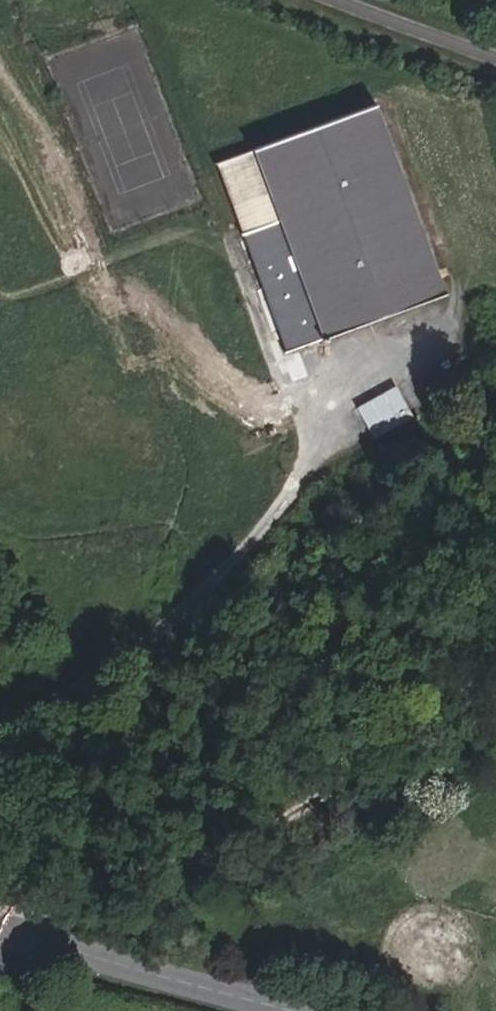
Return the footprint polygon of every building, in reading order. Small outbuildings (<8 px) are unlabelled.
[(379,114),(260,160),(286,228),(246,244),(292,362),(451,300),(379,114)] [(380,439),(421,411),(398,378),(357,407),(380,439)]
